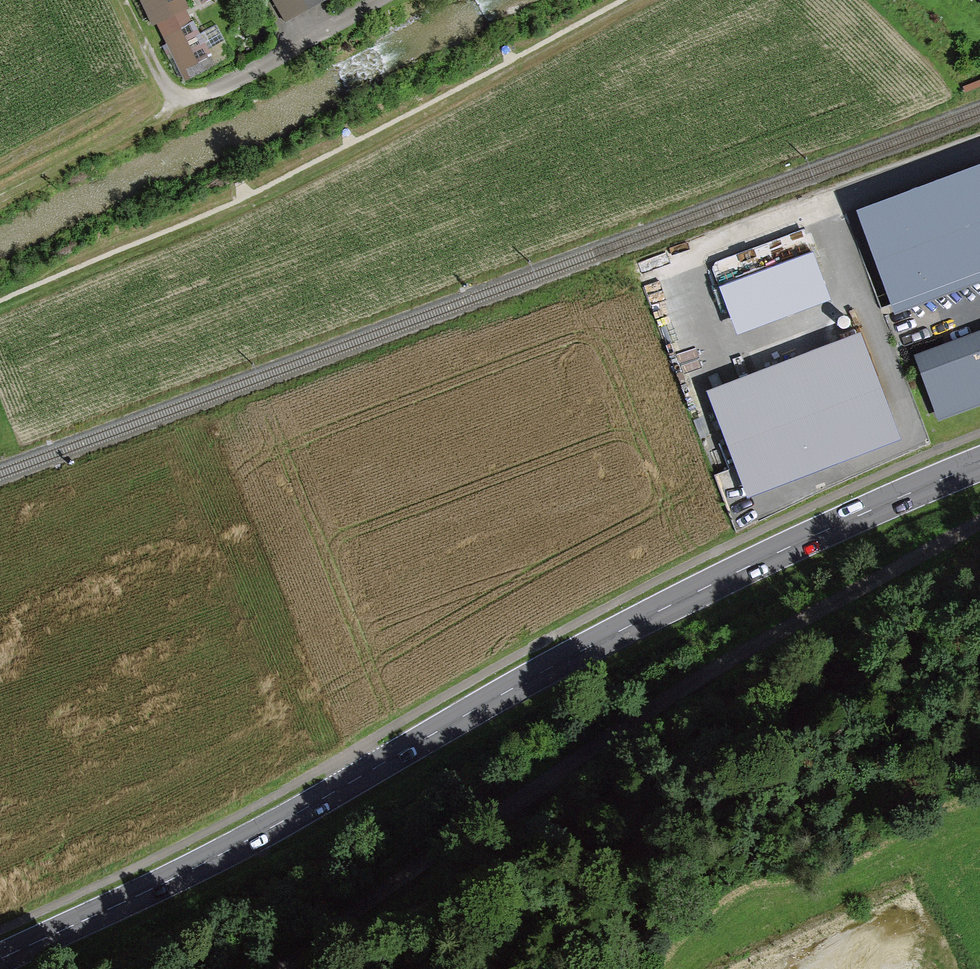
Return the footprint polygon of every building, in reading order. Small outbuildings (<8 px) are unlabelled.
[(156,28),(161,25),(182,68),(199,60),(169,0),(142,0),(156,28)] [(288,27),(333,1),(332,0),(273,0),(288,27)] [(896,307),(979,276),(979,170),(861,214),(896,307)] [(812,255),(721,288),(738,333),(829,299),(812,255)] [(917,357),(939,416),(979,401),(979,334),(917,357)] [(749,492),(897,436),(859,337),(711,393),(749,492)]
